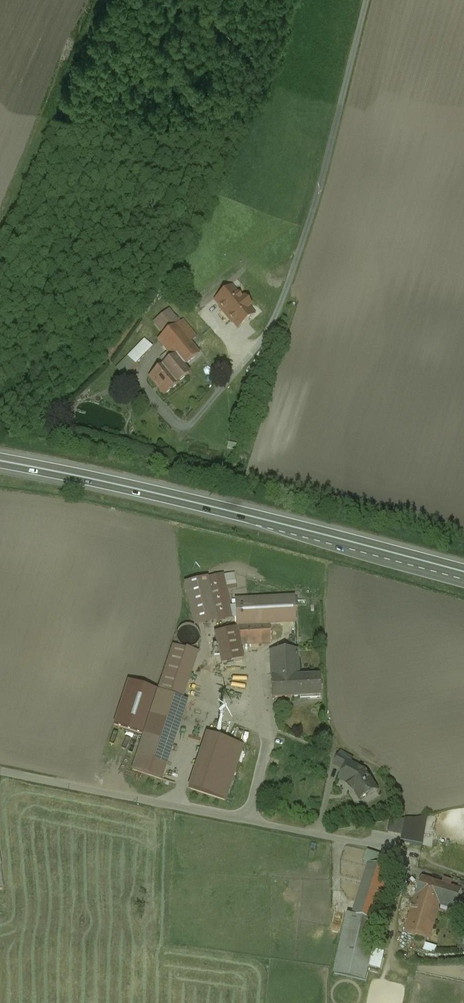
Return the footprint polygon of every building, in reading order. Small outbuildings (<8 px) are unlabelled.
[(172,360),(149,378),(163,396),(189,376),(183,369),(201,355),(189,341),(196,336),(183,320),(178,323),(170,312),(155,323),(164,335),(157,341),(172,360)] [(127,358),(130,361),(136,365),(152,348),(144,340),(127,358)] [(137,367),(136,365),(130,361),(120,372),(127,378),(137,367)] [(226,576),(179,584),(187,630),(226,623),(220,589),(228,587),(226,576)] [(295,596),(235,599),(236,627),(296,624),(295,596)] [(270,626),(237,628),(242,645),(270,644),(270,626)] [(236,629),(213,634),(221,665),(243,660),(236,629)] [(197,654),(171,646),(157,691),(143,735),(132,771),(162,780),(187,701),(183,700),(197,654)] [(297,650),(269,651),(271,699),(322,698),(321,675),(297,675),(297,650)] [(157,691),(127,681),(113,725),(143,735),(157,691)] [(206,734),(188,789),(226,801),(244,746),(206,734)] [(354,758),(341,751),(333,765),(343,770),(336,778),(346,784),(354,792),(360,801),(379,789),(367,771),(352,762),(354,758)] [(427,819),(405,816),(401,842),(423,845),(427,819)] [(462,891),(423,878),(405,933),(430,941),(441,907),(455,911),(462,891)] [(352,917),(348,916),(344,935),(334,974),(367,982),(381,923),(377,922),(352,917)] [(424,949),(435,952),(437,945),(425,942),(424,949)]
